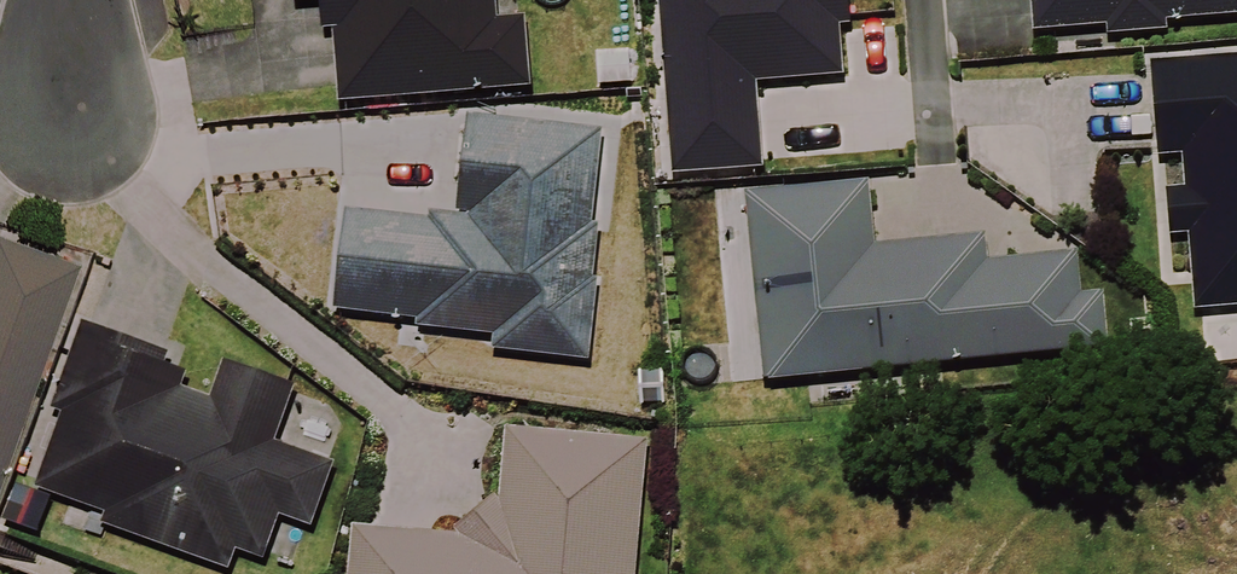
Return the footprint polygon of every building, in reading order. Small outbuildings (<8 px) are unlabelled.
[(332,98),(527,85),(523,25),(492,27),(490,0),(326,0),(332,98)] [(905,153),(895,31),(845,35),(842,0),(660,0),(674,172),(758,165),(905,153)] [(1034,44),(1111,34),(1113,47),(1173,39),(1172,26),(1236,18),(1236,0),(1028,0),(1034,44)] [(1143,76),(1152,155),(1169,153),(1188,307),(1236,301),(1236,64),(1143,76)] [(595,133),(458,128),(454,225),(337,220),(334,318),(419,321),(419,333),(490,336),(489,356),(587,360),(595,133)] [(872,252),(866,190),(744,202),(762,384),(1099,351),(1094,300),(1078,302),(1074,261),(988,269),(985,241),(872,252)] [(0,243),(0,474),(74,270),(0,243)] [(82,325),(36,487),(110,508),(103,532),(251,573),(263,573),(277,524),(314,534),(331,473),(279,459),(297,393),(227,373),(220,398),(184,388),(193,356),(82,325)] [(496,500),(448,541),(353,533),(350,573),(631,573),(642,446),(501,434),(496,500)]
